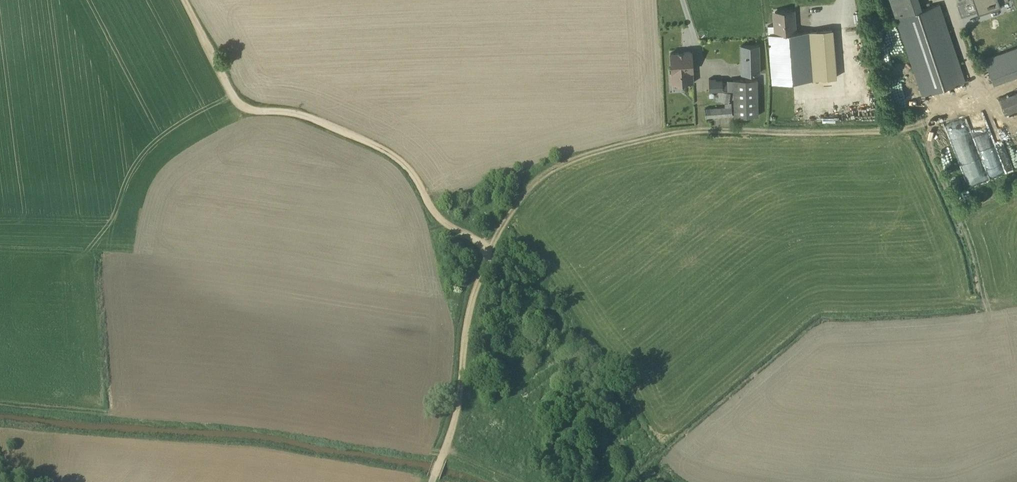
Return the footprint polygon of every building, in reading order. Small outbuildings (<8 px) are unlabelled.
[(964,80),(938,3),(922,8),(919,0),(889,0),(921,95),(964,80)] [(977,11),(999,3),(999,2),(1004,0),(973,0),(977,11)] [(796,31),(794,9),(771,10),(772,25),(767,25),(767,34),(796,31)] [(836,76),(835,63),(833,45),(832,28),(807,30),(812,79),(836,76)] [(771,82),(812,79),(809,45),(807,30),(796,31),(767,34),(771,82)] [(739,45),(740,73),(759,73),(759,44),(739,45)] [(1016,75),(1016,46),(983,59),(992,84),(1016,75)] [(693,82),(691,49),(669,51),(670,71),(668,71),(669,82),(683,82),(683,83),(693,82)] [(715,77),(708,78),(708,91),(733,90),(733,116),(757,115),(756,79),(726,79),(726,81),(721,81),(721,79),(715,79),(715,77)] [(997,98),(1003,114),(1016,109),(1016,90),(997,98)] [(715,97),(714,101),(721,102),(721,101),(728,102),(729,93),(719,91),(718,97),(715,97)] [(731,115),(731,103),(724,103),(724,107),(704,108),(705,118),(731,115)] [(978,120),(962,126),(962,130),(976,165),(964,170),(964,173),(968,182),(984,181),(997,176),(997,174),(987,148),(987,143),(1001,142),(1001,138),(994,119),(988,122),(988,126),(992,136),(992,139),(985,139),(978,120)]
